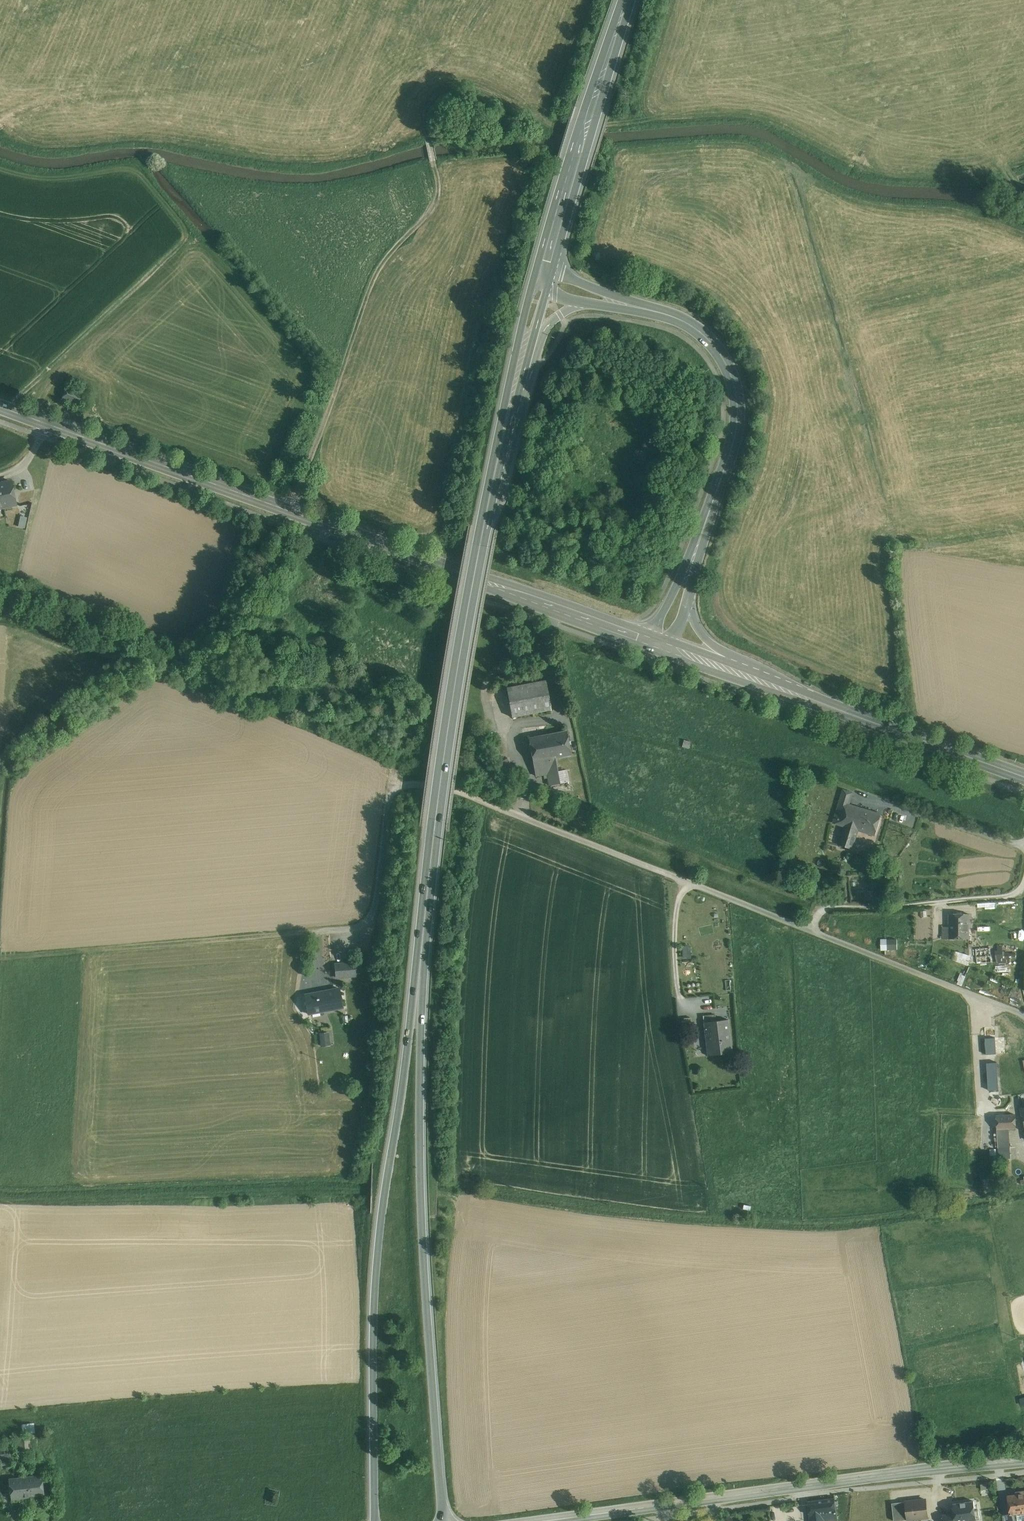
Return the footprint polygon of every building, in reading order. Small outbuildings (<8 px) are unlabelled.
[(0,483),(0,507),(2,507),(16,504),(11,481),(0,483)] [(27,518),(20,517),(18,528),(25,529),(27,518)] [(546,680),(515,686),(521,716),(552,710),(546,680)] [(515,686),(506,688),(512,718),(521,716),(515,686)] [(566,731),(552,733),(557,758),(571,755),(566,731)] [(552,733),(529,738),(533,762),(555,758),(557,758),(552,733)] [(691,742),(684,740),(682,746),(689,748),(691,742)] [(510,763),(508,758),(499,763),(501,768),(510,763)] [(533,762),(536,776),(544,774),(545,778),(548,777),(549,785),(560,783),(557,771),(555,758),(533,762)] [(513,768),(510,763),(501,768),(504,773),(513,768)] [(514,768),(505,773),(508,778),(516,773),(514,768)] [(566,769),(557,771),(560,783),(569,782),(566,769)] [(843,790),(833,822),(842,825),(848,804),(849,804),(853,792),(843,790)] [(849,804),(848,804),(842,825),(846,826),(858,829),(866,810),(849,804)] [(881,815),(866,810),(858,829),(875,834),(881,815)] [(858,829),(846,826),(840,845),(852,848),(858,829)] [(969,914),(949,914),(949,927),(949,939),(969,939),(969,914)] [(887,940),(887,950),(897,950),(897,940),(887,940)] [(681,945),(682,958),(690,957),(690,945),(681,945)] [(1002,946),(997,946),(997,951),(995,951),(997,964),(1010,963),(1008,950),(1003,950),(1002,946)] [(990,947),(976,948),(977,963),(991,962),(990,947)] [(969,960),(956,955),(954,959),(967,964),(969,960)] [(354,962),(335,964),(336,977),(355,976),(354,962)] [(339,988),(305,994),(308,1014),(343,1007),(339,988)] [(715,1014),(703,1016),(703,1022),(715,1021),(715,1014)] [(715,1021),(703,1022),(707,1055),(732,1052),(728,1019),(715,1021)] [(328,1033),(320,1034),(322,1045),(329,1044),(328,1033)] [(997,1086),(996,1065),(989,1065),(991,1087),(997,1086)] [(997,1115),(998,1135),(1008,1134),(1016,1134),(1016,1114),(997,1115)] [(1009,1147),(998,1148),(999,1158),(1010,1158),(1010,1147),(1009,1147)] [(34,1422),(21,1423),(22,1433),(35,1431),(34,1422)] [(28,1436),(20,1437),(21,1443),(17,1444),(18,1453),(30,1451),(28,1436)] [(11,1464),(10,1453),(6,1453),(0,1454),(0,1465),(11,1464)] [(42,1475),(9,1478),(11,1499),(44,1495),(42,1475)] [(1007,1496),(1010,1514),(1017,1513),(1023,1512),(1023,1491),(1016,1492),(1016,1494),(1007,1496)] [(835,1498),(808,1501),(810,1515),(836,1512),(835,1498)] [(926,1499),(906,1502),(908,1519),(928,1517),(926,1499)] [(953,1504),(954,1513),(942,1515),(943,1520),(962,1520),(980,1519),(978,1510),(975,1511),(974,1501),(953,1504)] [(892,1503),(894,1520),(908,1519),(906,1502),(892,1503)] [(810,1515),(810,1520),(836,1520),(838,1520),(836,1512),(810,1515)]
